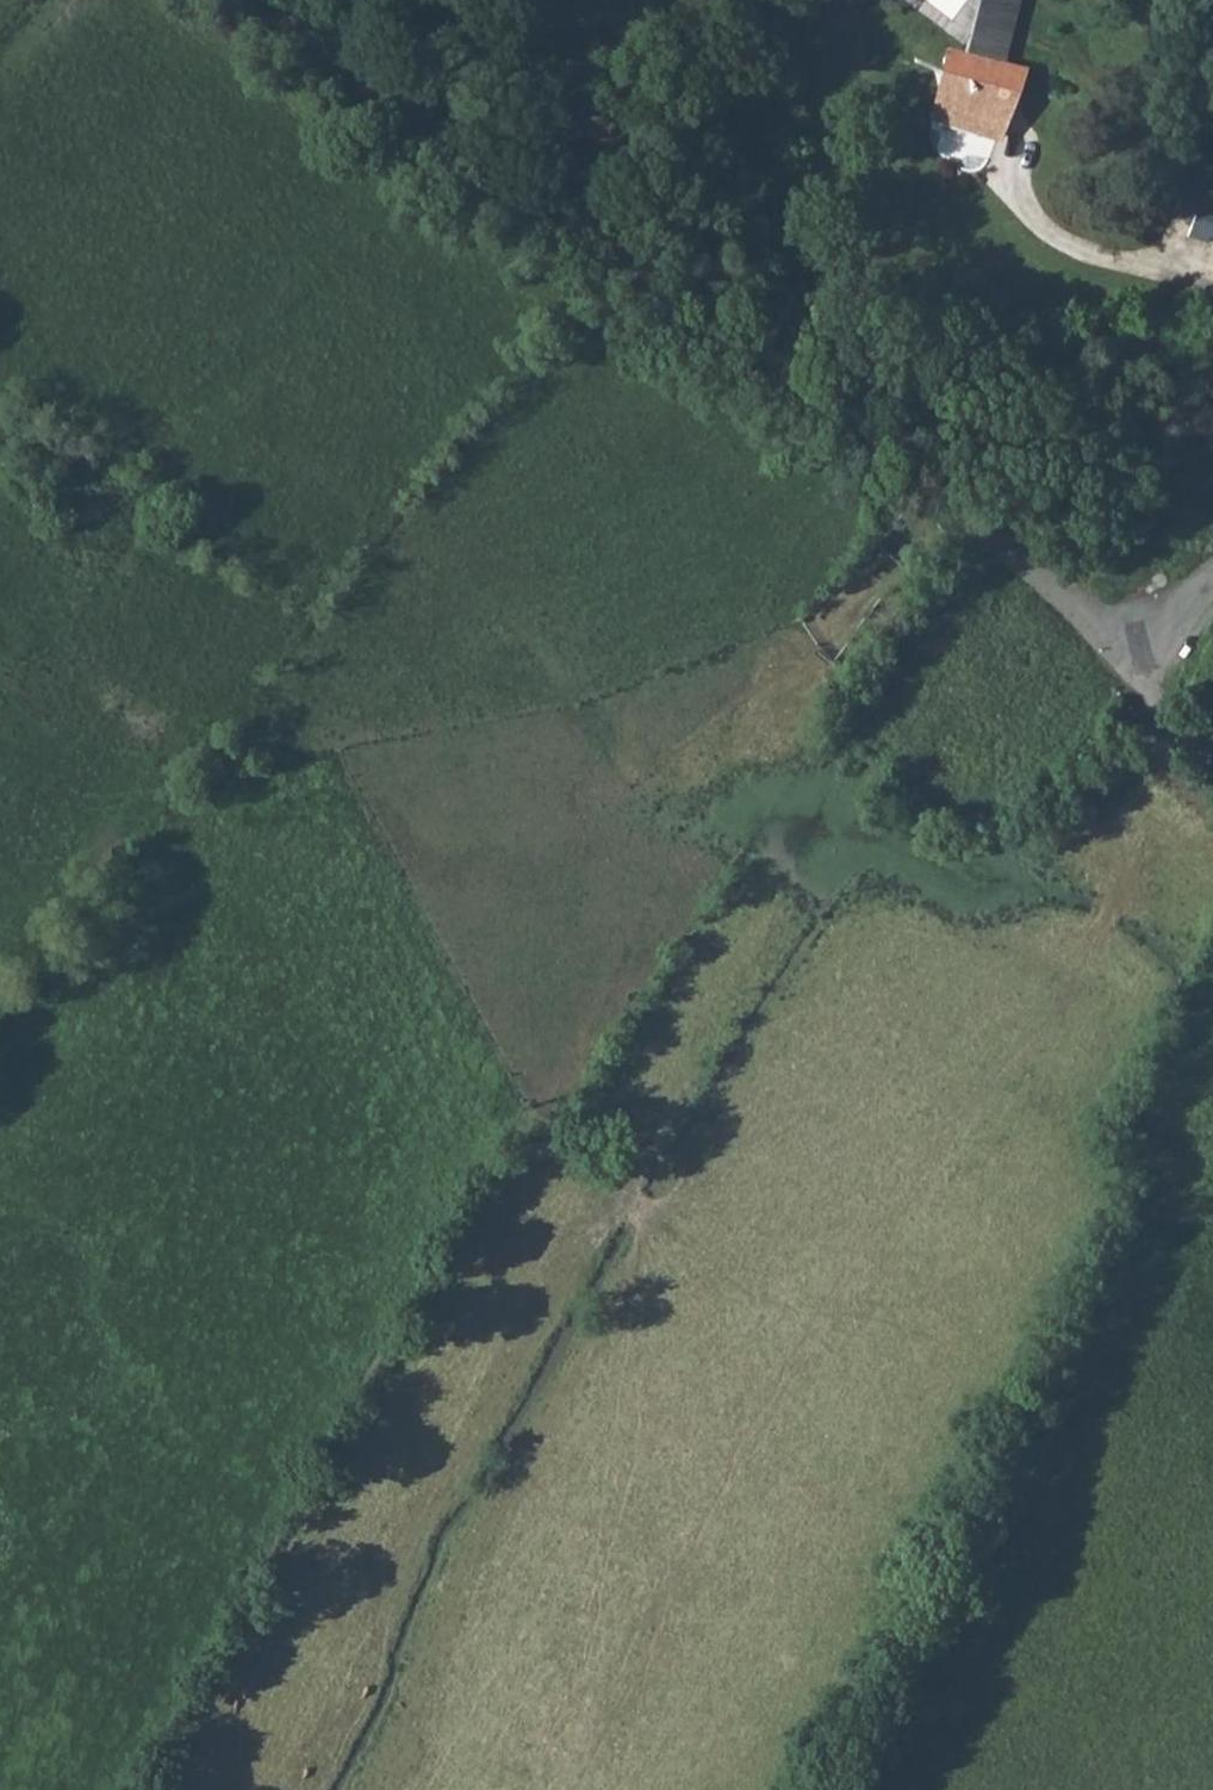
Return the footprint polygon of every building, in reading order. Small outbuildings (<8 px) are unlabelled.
[(947,34),(950,35),(957,37),(977,42),(988,0),(956,0),(947,34)] [(918,45),(917,58),(917,62),(919,65),(923,67),(936,73),(940,77),(943,83),(944,89),(944,96),(943,100),(939,105),(935,109),(934,111),(934,114),(935,115),(992,134),(999,133),(1021,85),(1025,76),(1030,74),(1054,70),(1056,68),(1040,55),(1032,50),(1020,46),(1006,44),(989,43),(977,42),(957,37),(950,35),(947,34),(941,32),(934,32),(930,33),(926,34),(922,37),(920,40),(918,45)] [(1174,204),(1193,210),(1185,231),(1206,239),(1208,232),(1212,234),(1212,197),(1181,185),(1174,204)]
